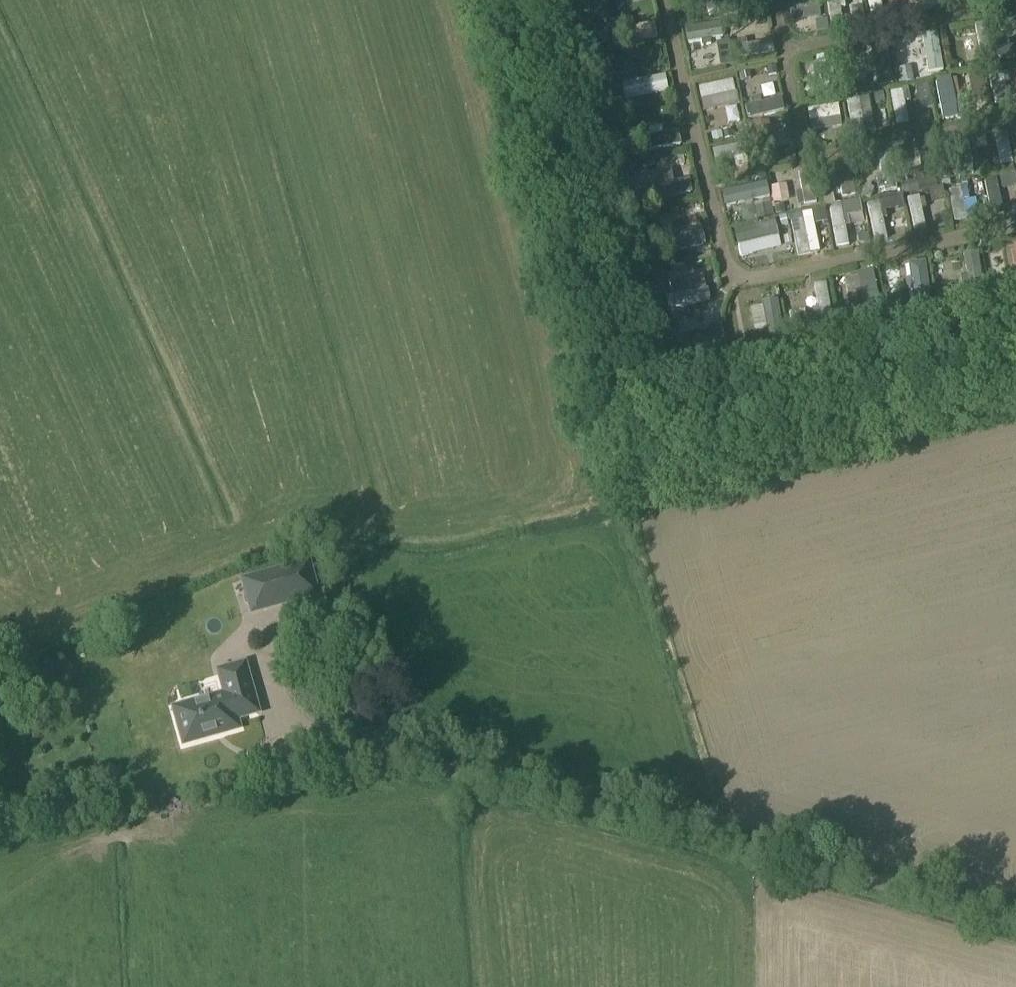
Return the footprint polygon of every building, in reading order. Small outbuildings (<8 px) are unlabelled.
[(722,16),(764,9),(763,0),(733,0),(720,2),(722,16)] [(817,0),(791,0),(792,13),(818,10),(817,0)] [(845,8),(844,0),(826,0),(831,29),(844,27),(841,9),(845,8)] [(869,18),(881,16),(879,0),(866,0),(869,18)] [(909,10),(922,8),(920,0),(908,0),(909,10)] [(826,29),(825,19),(816,21),(818,31),(826,29)] [(723,37),(720,23),(685,30),(688,44),(723,37)] [(613,46),(657,38),(654,24),(630,28),(610,32),(613,46)] [(980,48),(974,49),(978,64),(995,60),(987,24),(975,27),(980,48)] [(928,58),(923,59),(925,69),(930,68),(932,81),(945,78),(937,35),(925,37),(928,58)] [(733,48),(735,60),(774,54),(772,42),(733,48)] [(885,43),(869,46),(877,87),(892,84),(885,43)] [(821,69),(814,71),(816,82),(823,81),(825,91),(837,89),(830,55),(818,58),(814,59),(816,67),(820,67),(821,69)] [(737,90),(761,87),(758,62),(733,65),(737,90)] [(614,75),(617,86),(658,77),(655,65),(614,75)] [(768,77),(776,75),(775,66),(767,67),(768,77)] [(913,82),(910,68),(899,70),(901,84),(913,82)] [(1000,69),(987,72),(994,105),(1008,102),(1003,83),(1009,82),(1007,73),(1001,74),(1000,69)] [(968,76),(971,90),(986,87),(983,73),(968,76)] [(667,91),(665,77),(622,85),(624,99),(667,91)] [(949,79),(934,82),(941,121),(957,118),(949,79)] [(732,82),(698,89),(703,111),(739,104),(737,93),(735,93),(732,82)] [(928,84),(915,86),(917,99),(930,96),(928,84)] [(883,92),(873,94),(875,105),(886,103),(884,94),(884,92),(883,92)] [(896,92),(884,94),(886,103),(890,129),(902,126),(898,106),(904,105),(902,93),(896,94),(896,92)] [(847,102),(853,136),(874,132),(868,98),(847,102)] [(751,106),(745,108),(748,120),(783,112),(781,99),(762,104),(760,99),(750,101),(751,106)] [(838,106),(808,110),(811,133),(841,128),(838,106)] [(727,109),(705,113),(707,124),(729,120),(727,109)] [(655,122),(657,133),(672,130),(670,119),(655,122)] [(768,123),(752,127),(758,159),(775,155),(768,123)] [(634,141),(637,154),(680,146),(678,133),(663,136),(651,138),(634,141)] [(1007,135),(994,137),(1000,166),(1012,164),(1007,135)] [(974,174),(968,141),(955,144),(961,177),(974,174)] [(749,156),(746,144),(712,151),(715,163),(749,156)] [(936,182),(929,148),(917,150),(924,184),(936,182)] [(873,150),(859,152),(861,168),(868,167),(870,178),(877,177),(873,150)] [(894,155),(896,165),(908,162),(906,152),(894,155)] [(877,181),(878,190),(884,189),(885,192),(896,190),(889,155),(878,158),(882,180),(877,181)] [(838,175),(832,176),(833,183),(840,182),(843,199),(856,196),(850,164),(837,166),(838,175)] [(816,204),(811,171),(799,173),(802,193),(795,194),(797,206),(804,204),(804,206),(816,204)] [(715,177),(716,188),(745,185),(744,174),(715,177)] [(674,184),(662,186),(638,190),(641,204),(692,195),(689,181),(674,184)] [(991,218),(1004,216),(997,181),(985,183),(991,218)] [(723,193),(726,208),(769,198),(766,183),(723,193)] [(866,186),(861,197),(869,201),(874,189),(866,186)] [(961,190),(949,192),(955,223),(967,221),(961,190)] [(926,231),(922,210),(926,209),(924,200),(920,201),(919,198),(907,200),(913,233),(926,231)] [(753,205),(756,220),(774,217),(770,201),(753,205)] [(879,203),(867,206),(874,242),(886,239),(882,220),(879,203)] [(785,214),(783,206),(774,207),(775,215),(785,214)] [(836,250),(849,247),(845,228),(842,209),(830,211),(836,250)] [(824,211),(812,213),(814,225),(827,223),(824,211)] [(734,234),(757,229),(753,212),(730,217),(734,234)] [(812,213),(789,218),(797,257),(820,252),(814,225),(812,213)] [(935,216),(938,229),(950,226),(947,213),(935,216)] [(662,241),(665,255),(705,245),(701,231),(662,241)] [(868,234),(857,236),(859,244),(869,243),(868,234)] [(670,254),(672,270),(697,267),(695,252),(670,254)] [(967,277),(958,278),(959,285),(962,285),(963,289),(968,288),(970,300),(984,297),(980,275),(983,274),(982,270),(979,270),(977,254),(964,256),(967,277)] [(910,281),(905,281),(906,293),(911,292),(913,311),(931,309),(924,262),(907,264),(910,281)] [(856,302),(854,304),(855,310),(857,311),(858,314),(864,313),(865,318),(880,315),(871,272),(857,275),(860,292),(854,293),(856,302)] [(659,278),(660,293),(701,291),(700,276),(659,278)] [(826,285),(814,287),(818,309),(812,310),(814,323),(832,320),(826,285)] [(710,302),(708,290),(705,291),(671,297),(666,298),(668,310),(710,302)] [(1000,312),(1015,310),(1015,305),(1015,296),(998,299),(1000,312)] [(771,353),(785,350),(777,302),(762,304),(771,353)] [(985,315),(984,305),(974,307),(976,316),(985,315)] [(948,311),(950,324),(965,322),(963,308),(948,311)] [(909,330),(907,317),(892,319),(894,332),(909,330)] [(807,355),(822,353),(820,342),(805,345),(807,355)] [(316,595),(310,572),(308,564),(243,582),(252,613),(316,595)] [(225,696),(179,708),(179,710),(177,713),(177,717),(178,721),(180,724),(184,726),(189,743),(216,735),(215,731),(225,728),(226,732),(238,729),(235,719),(257,713),(244,665),(219,672),(225,696)]
